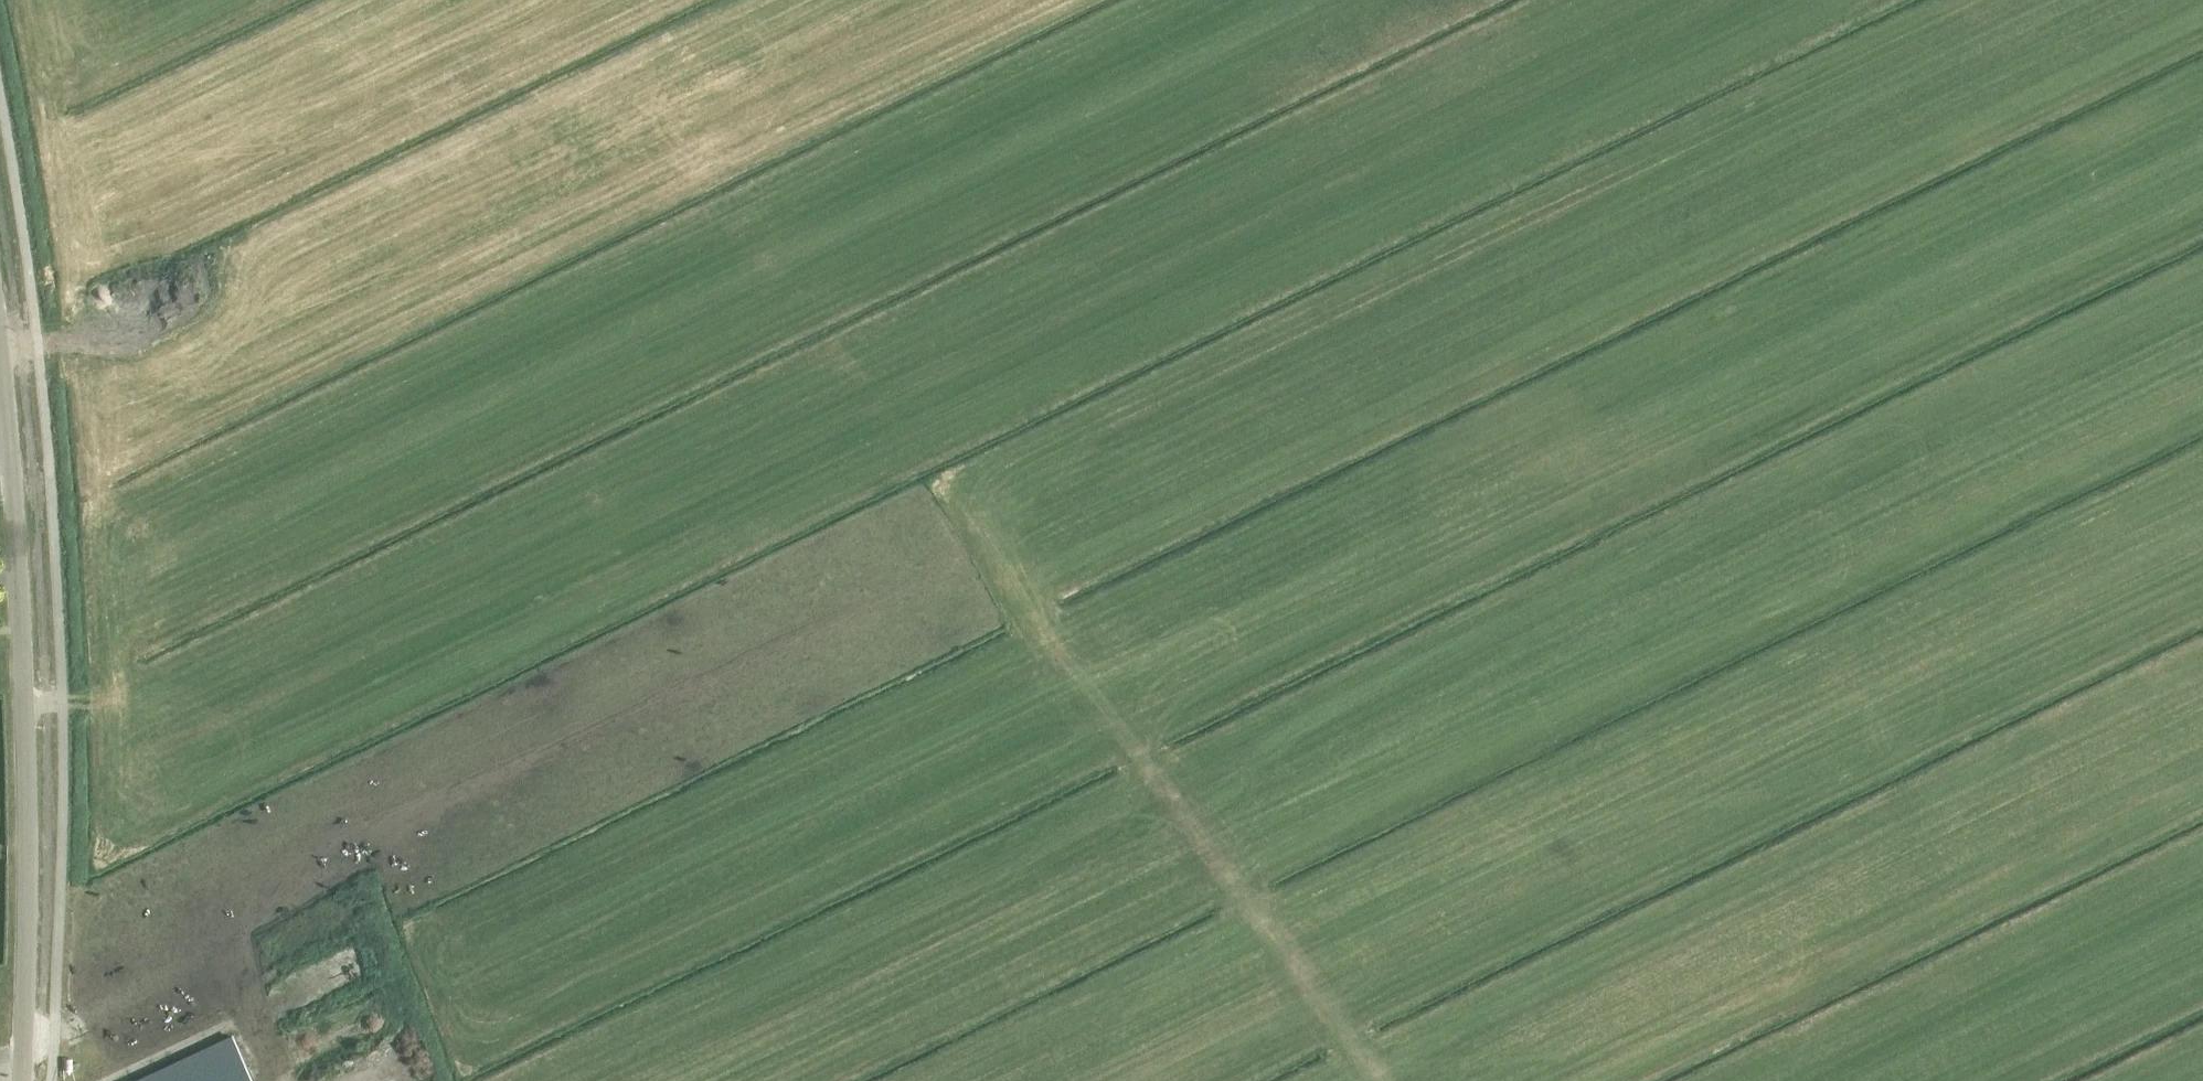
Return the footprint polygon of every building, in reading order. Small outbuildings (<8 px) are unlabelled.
[(233,1036),(136,1080),(254,1080),(233,1036)]
